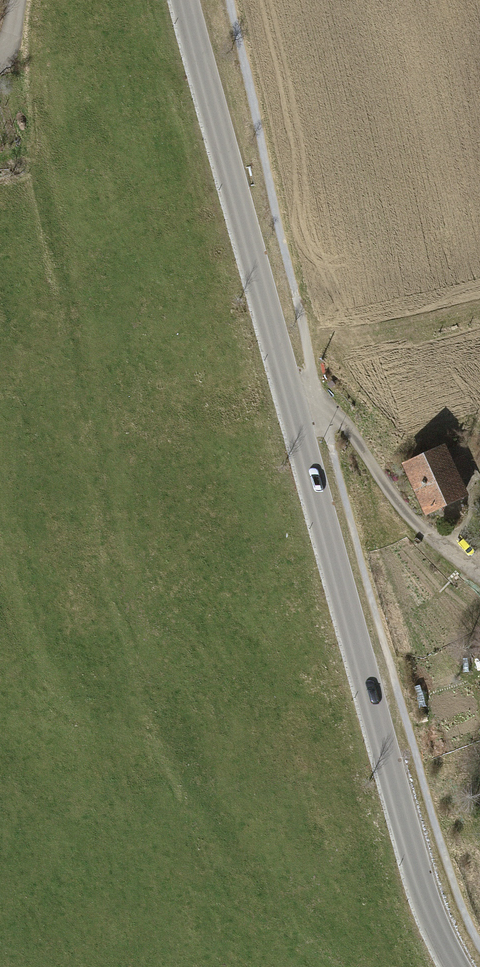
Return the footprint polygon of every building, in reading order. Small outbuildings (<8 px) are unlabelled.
[(466,502),(447,458),(409,475),(428,518),(466,502)]
